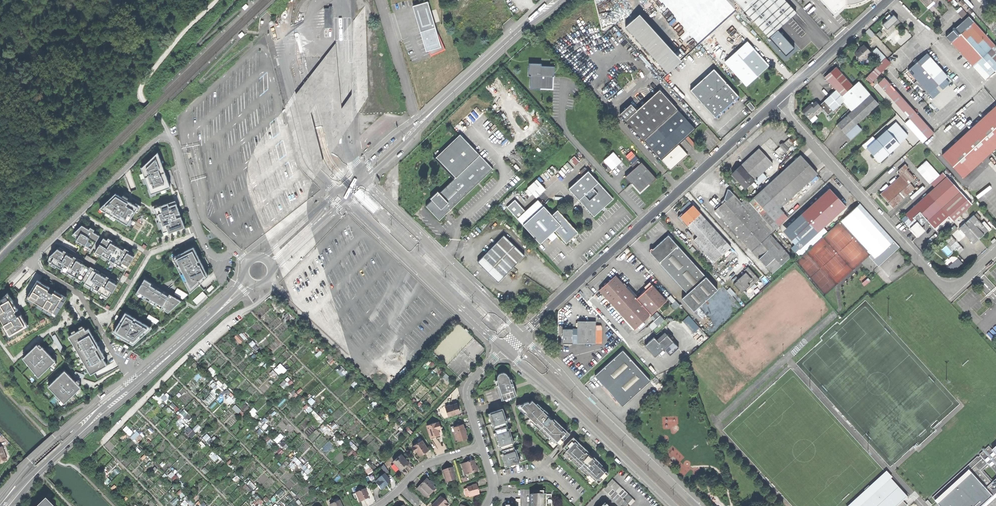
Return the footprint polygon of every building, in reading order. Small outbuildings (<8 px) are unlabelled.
[(743,10),(754,0),(735,0),(743,10)] [(756,23),(770,11),(760,0),(754,0),(743,10),(756,23)] [(768,37),(796,13),(785,0),(782,0),(770,11),(756,23),(768,37)] [(770,11),(782,0),(760,0),(770,11)] [(835,15),(848,4),(848,6),(855,5),(862,3),(867,0),(821,0),(835,15)] [(928,8),(937,0),(921,0),(928,8)] [(442,47),(428,2),(413,6),(427,52),(442,47)] [(354,20),(351,93),(341,107),(336,44),(294,95),(315,177),(324,163),(311,112),(317,102),(330,154),(368,96),(365,5),(354,20)] [(328,8),(323,8),(323,28),(332,28),(331,6),(328,6),(328,8)] [(958,13),(962,18),(968,13),(963,8),(958,13)] [(887,28),(898,19),(895,15),(883,23),(887,28)] [(984,80),(995,69),(995,47),(968,16),(955,27),(952,27),(952,30),(945,36),(984,80)] [(625,27),(663,68),(671,60),(634,19),(625,27)] [(785,48),(794,58),(803,49),(814,40),(805,30),(785,48)] [(726,62),(746,85),(758,74),(768,65),(747,42),(726,62)] [(870,52),(863,45),(854,53),(856,55),(855,59),(861,59),(865,60),(865,57),(870,52)] [(871,52),(880,62),(885,57),(876,47),(871,52)] [(790,61),(794,58),(785,48),(781,51),(790,61)] [(926,54),(908,70),(928,93),(946,76),(926,54)] [(541,63),(528,63),(528,76),(531,76),(531,88),(552,88),(553,66),(541,66),(541,63)] [(825,77),(836,90),(842,97),(853,87),(836,67),(831,72),(825,77)] [(728,107),(739,97),(714,69),(690,90),(716,118),(728,107)] [(880,81),(927,139),(934,133),(887,76),(880,81)] [(845,100),(854,110),(871,95),(859,82),(853,87),(842,97),(845,100)] [(625,120),(644,140),(678,109),(659,89),(636,110),(625,120)] [(828,115),(845,100),(842,97),(836,90),(819,105),(823,109),(828,115)] [(841,129),(845,134),(850,130),(879,104),(871,95),(854,110),(837,125),(841,129)] [(815,115),(823,109),(819,105),(816,102),(811,106),(810,104),(802,111),(805,115),(807,114),(810,118),(814,114),(815,115)] [(619,113),(625,120),(636,110),(630,103),(619,113)] [(963,177),(995,147),(995,104),(941,154),(963,177)] [(679,144),(696,129),(678,109),(644,140),(671,170),(679,163),(688,155),(679,144)] [(896,122),(887,131),(899,145),(909,136),(896,122)] [(854,134),(850,130),(845,134),(849,138),(854,134)] [(873,155),(880,162),(899,145),(887,131),(867,148),(873,155)] [(433,210),(439,217),(446,210),(448,212),(493,169),(491,167),(490,167),(459,135),(435,158),(433,157),(454,179),(425,206),(426,206),(427,205),(433,210)] [(789,138),(784,143),(789,149),(794,144),(789,138)] [(784,143),(780,146),(786,152),(789,149),(784,143)] [(780,146),(775,151),(780,156),(786,152),(780,146)] [(740,166),(754,181),(754,180),(762,173),(773,163),(759,148),(749,157),(740,166)] [(612,169),(622,161),(614,151),(604,159),(612,169)] [(158,152),(142,167),(151,193),(169,186),(158,152)] [(809,165),(800,156),(795,160),(791,164),(763,190),(779,208),(789,200),(817,174),(809,165)] [(648,184),(655,178),(638,158),(631,165),(634,169),(626,176),(640,192),(648,184)] [(886,200),(890,204),(892,203),(895,206),(896,204),(897,205),(899,203),(898,203),(914,188),(909,182),(915,177),(907,169),(908,167),(905,164),(898,170),(902,174),(880,194),(886,200)] [(745,189),(754,181),(740,166),(731,174),(745,189)] [(614,199),(588,171),(568,189),(594,217),(600,211),(599,211),(601,208),(603,210),(604,209),(606,208),(604,206),(606,204),(607,205),(614,199)] [(766,177),(762,173),(754,180),(758,184),(766,177)] [(960,190),(947,176),(928,193),(941,207),(960,190)] [(527,188),(536,198),(545,189),(537,180),(527,188)] [(837,196),(829,188),(801,214),(818,232),(846,206),(837,196)] [(727,189),(724,199),(726,201),(733,194),(729,190),(727,189)] [(792,203),(789,200),(779,208),(763,190),(753,198),(773,220),(792,203)] [(967,199),(960,190),(941,207),(949,216),(967,199)] [(116,193),(98,209),(128,225),(139,207),(116,193)] [(921,226),(941,207),(928,193),(910,210),(907,212),(900,218),(907,225),(913,232),(918,228),(921,226)] [(715,211),(752,252),(771,235),(770,234),(754,216),(741,203),(733,194),(726,201),(722,204),(715,211)] [(746,198),(741,203),(754,216),(758,212),(746,198)] [(517,219),(523,225),(543,206),(538,200),(517,219)] [(683,213),(693,203),(690,200),(680,210),(683,213)] [(177,201),(155,208),(165,234),(186,227),(177,201)] [(797,209),(792,203),(773,220),(769,224),(774,230),(797,209)] [(862,203),(842,219),(875,258),(894,241),(862,203)] [(693,240),(713,262),(730,247),(693,205),(686,211),(683,214),(680,217),(682,219),(697,236),(693,240)] [(577,232),(557,210),(552,215),(543,206),(523,225),(540,244),(554,231),(565,243),(566,243),(569,239),(574,235),(577,232)] [(758,212),(754,216),(770,234),(774,230),(769,224),(758,212)] [(805,244),(818,232),(801,214),(788,226),(801,239),(805,244)] [(973,243),(987,230),(978,220),(973,215),(973,214),(958,227),(967,237),(973,243)] [(92,250),(101,236),(83,225),(74,233),(80,236),(77,240),(92,250)] [(783,230),(796,244),(801,239),(788,226),(783,230)] [(917,237),(921,232),(918,228),(913,232),(917,237)] [(525,256),(504,235),(477,262),(489,274),(498,283),(525,256)] [(650,252),(659,263),(678,246),(668,235),(659,244),(653,249),(651,251),(650,252)] [(791,257),(771,235),(752,252),(773,274),(791,257)] [(945,240),(950,245),(956,240),(951,235),(945,240)] [(135,256),(103,237),(94,252),(126,271),(135,256)] [(800,248),(805,244),(801,239),(796,244),(800,248)] [(963,249),(958,243),(953,248),(958,254),(963,249)] [(678,246),(659,263),(687,294),(682,299),(694,312),(718,290),(678,246)] [(194,247),(173,257),(191,292),(209,276),(194,247)] [(109,298),(117,285),(59,249),(50,262),(109,298)] [(945,261),(953,271),(964,263),(955,253),(945,261)] [(88,254),(85,258),(95,264),(97,260),(88,254)] [(734,284),(742,292),(754,282),(755,283),(760,279),(748,267),(744,270),(746,273),(734,284)] [(641,273),(648,280),(653,275),(646,268),(641,273)] [(608,283),(599,291),(635,330),(652,315),(637,298),(616,275),(608,283)] [(9,338),(45,318),(53,322),(68,297),(37,279),(26,297),(37,305),(21,314),(8,292),(0,301),(0,322),(9,338)] [(144,279),(136,295),(170,314),(182,301),(144,279)] [(652,285),(637,298),(652,315),(667,301),(652,285)] [(178,288),(175,294),(184,299),(187,293),(178,288)] [(203,291),(194,300),(197,303),(207,295),(203,291)] [(655,321),(650,324),(653,329),(665,320),(658,311),(651,316),(655,321)] [(152,327),(126,312),(113,333),(134,345),(152,327)] [(572,329),(563,329),(562,343),(572,343),(572,340),(577,340),(577,343),(595,344),(596,321),(585,321),(577,321),(577,331),(572,331),(572,329)] [(995,339),(995,326),(987,334),(994,341),(995,339)] [(90,328),(87,330),(85,327),(69,336),(91,376),(107,367),(103,360),(107,358),(90,328)] [(665,333),(657,341),(659,343),(667,335),(665,333)] [(667,335),(659,343),(662,347),(664,349),(670,356),(679,349),(667,335)] [(645,345),(653,355),(662,347),(659,343),(657,341),(654,337),(649,341),(645,345)] [(39,343),(24,358),(40,378),(57,362),(39,343)] [(655,357),(664,349),(662,347),(653,355),(655,357)] [(650,381),(622,350),(595,376),(604,386),(608,390),(615,402),(617,401),(622,406),(650,381)] [(342,365),(338,369),(343,374),(347,370),(342,365)] [(66,371),(49,387),(65,404),(82,388),(66,371)] [(502,399),(516,395),(514,388),(512,382),(510,379),(508,376),(506,373),(503,372),(499,374),(498,376),(499,379),(500,384),(498,384),(502,399)] [(526,411),(525,413),(529,417),(531,419),(533,421),(532,422),(546,436),(548,435),(549,436),(551,438),(559,445),(570,433),(556,420),(554,422),(551,420),(552,419),(548,415),(549,414),(537,403),(536,404),(532,400),(529,403),(528,402),(524,403),(521,406),(526,411)] [(445,407),(448,416),(459,413),(458,408),(456,403),(445,407)] [(524,413),(525,413),(526,411),(521,406),(524,403),(516,405),(524,413)] [(232,408),(242,416),(245,413),(235,405),(232,408)] [(509,406),(503,409),(511,435),(518,433),(509,406)] [(511,435),(503,409),(490,413),(491,416),(489,416),(491,424),(493,423),(494,426),(496,430),(496,432),(499,439),(511,435)] [(427,425),(430,436),(439,433),(437,427),(441,426),(439,422),(427,425)] [(454,427),(458,440),(468,437),(465,431),(463,423),(454,427)] [(123,429),(129,435),(132,432),(126,426),(123,429)] [(184,431),(191,439),(196,434),(190,426),(184,431)] [(444,435),(441,426),(437,427),(439,433),(430,436),(431,439),(438,437),(444,435)] [(131,437),(136,443),(143,437),(137,431),(131,437)] [(278,443),(284,436),(281,433),(274,440),(278,443)] [(524,453),(518,433),(511,435),(520,462),(530,459),(524,453)] [(520,462),(511,435),(499,439),(501,447),(502,450),(503,453),(504,456),(502,457),(504,464),(506,463),(507,466),(520,462)] [(574,437),(563,448),(570,455),(572,457),(571,459),(587,475),(589,473),(595,479),(599,483),(608,473),(606,470),(598,462),(599,461),(596,458),(594,460),(591,457),(592,456),(591,455),(589,454),(588,455),(587,454),(589,452),(574,437)] [(416,450),(420,455),(424,452),(428,449),(422,440),(418,442),(413,446),(414,446),(413,447),(415,450),(416,450)] [(980,455),(995,472),(995,453),(993,450),(989,445),(979,454),(980,455)] [(346,453),(350,457),(352,454),(355,457),(358,454),(352,448),(346,453)] [(399,468),(401,470),(404,467),(407,465),(406,463),(406,460),(401,454),(393,461),(394,462),(399,468)] [(941,505),(982,505),(995,494),(995,472),(980,455),(978,456),(978,455),(932,496),(941,505)] [(467,474),(476,471),(473,461),(468,463),(464,464),(466,469),(467,474)] [(607,469),(599,461),(598,462),(606,470),(607,469)] [(396,471),(399,468),(394,462),(391,466),(396,471)] [(369,464),(364,466),(369,474),(373,471),(369,464)] [(455,479),(452,468),(447,469),(442,471),(446,482),(455,479)] [(850,505),(908,505),(903,501),(908,497),(892,479),(893,477),(888,471),(850,505)] [(377,484),(381,490),(384,487),(386,486),(385,485),(390,481),(384,473),(379,478),(380,479),(380,482),(377,484)] [(419,486),(429,495),(436,488),(433,486),(434,484),(432,483),(430,483),(426,479),(422,482),(419,486)] [(612,479),(607,484),(629,505),(635,500),(612,479)] [(629,505),(607,484),(602,489),(620,505),(629,505)] [(469,496),(469,497),(479,494),(478,490),(476,485),(467,488),(469,496)] [(358,498),(360,502),(364,500),(368,498),(364,489),(356,493),(358,498)] [(530,495),(530,502),(530,505),(546,505),(545,495),(542,495),(534,495),(530,495)] [(433,505),(447,505),(449,505),(448,504),(448,503),(442,497),(434,504),(432,505),(433,505)]
